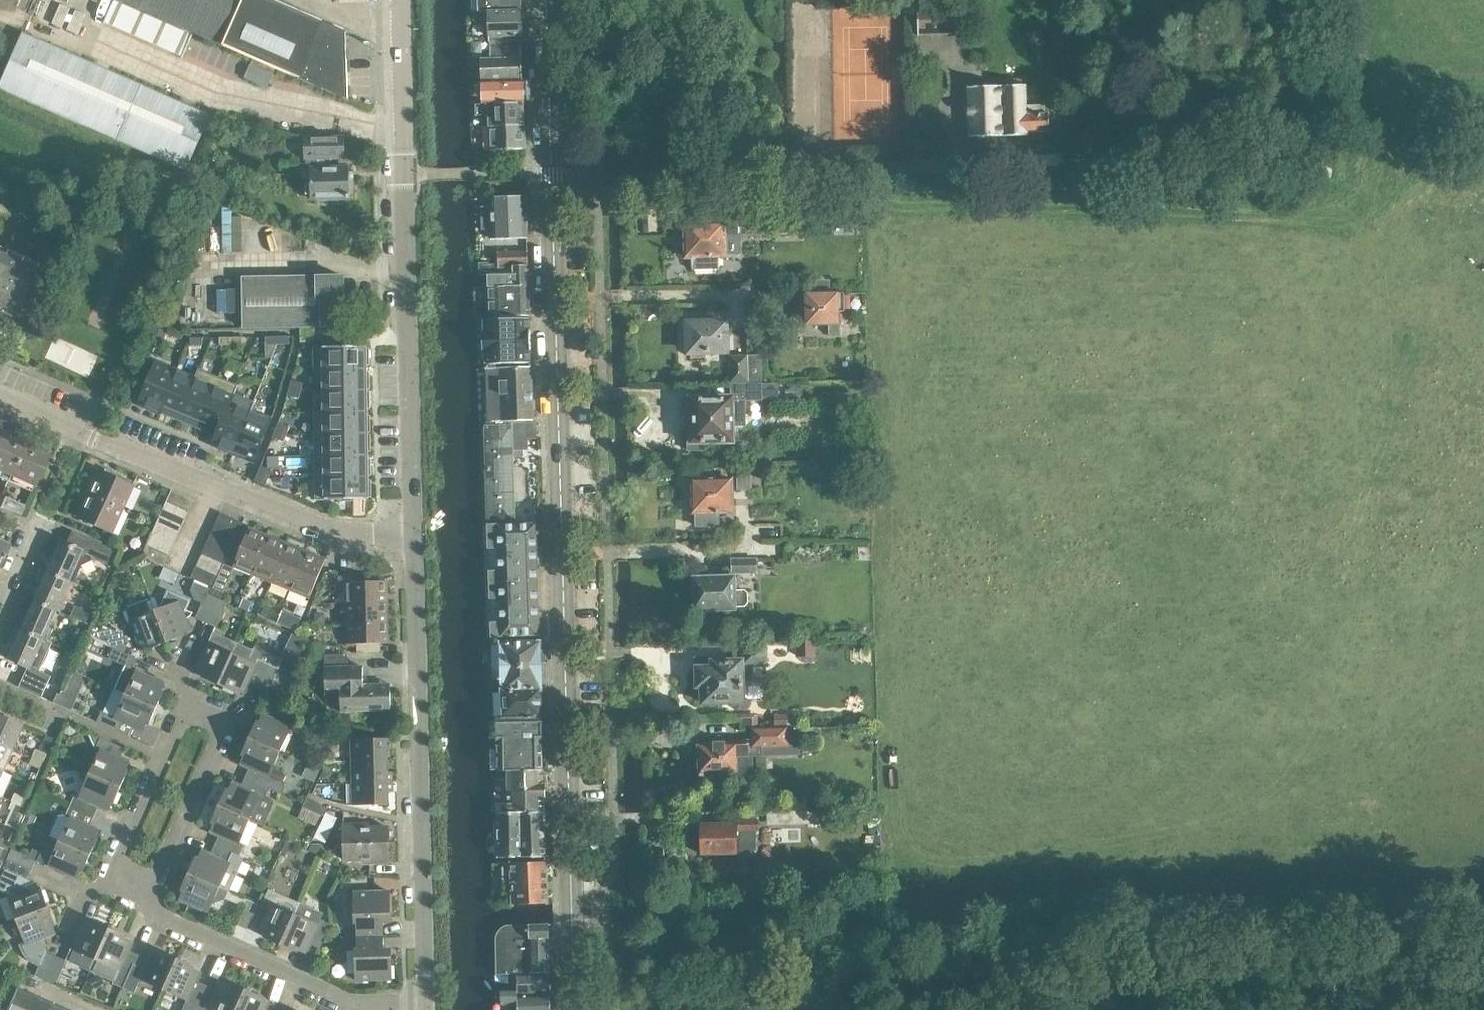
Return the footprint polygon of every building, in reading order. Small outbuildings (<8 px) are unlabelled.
[(113,0),(101,26),(103,27),(103,26),(104,26),(182,61),(181,62),(183,62),(184,60),(184,58),(194,36),(193,36),(192,37),(114,2),(114,1),(113,0)] [(222,46),(300,80),(348,101),(349,99),(348,99),(347,56),(346,34),(347,31),(324,20),(280,0),(117,0),(222,46)] [(482,15),(522,13),(521,0),(473,0),(474,15),(482,15)] [(62,28),(71,8),(61,4),(52,24),(62,28)] [(954,6),(917,7),(918,35),(920,35),(955,34),(955,33),(955,30),(954,19),(954,6)] [(77,34),(86,14),(76,10),(67,30),(77,34)] [(523,39),(522,13),(482,15),(482,22),(488,21),(489,40),(523,39)] [(210,116),(24,32),(0,85),(0,88),(186,171),(210,116)] [(480,75),(522,73),(521,45),(489,46),(490,52),(481,52),(481,57),(479,57),(480,75)] [(907,64),(893,64),(893,84),(907,84),(907,64)] [(251,66),(245,78),(268,88),(269,87),(274,76),(251,66)] [(481,103),(522,102),(523,102),(522,73),(480,75),(480,80),(481,81),(481,103)] [(1023,83),(1023,77),(1009,77),(1009,84),(970,85),(971,134),(1028,132),(1028,129),(1051,128),(1050,111),(1047,111),(1047,102),(1029,103),(1028,83),(1023,83)] [(523,125),(522,102),(481,103),(476,103),(476,114),(488,114),(488,126),(523,125)] [(489,149),(523,146),(523,125),(488,126),(489,149)] [(325,169),(325,158),(345,157),(345,139),(305,139),(305,158),(318,158),(318,169),(310,169),(311,197),(350,197),(350,169),(325,169)] [(528,237),(526,195),(492,196),(492,205),(482,206),(483,229),(493,228),(493,239),(528,237)] [(688,225),(686,226),(687,252),(687,253),(688,254),(689,255),(693,255),(694,269),(720,268),(720,254),(724,254),(725,251),(725,239),(741,239),(740,236),(787,234),(786,211),(798,210),(776,210),(740,211),(740,226),(737,226),(724,226),(722,223),(713,223),(713,218),(698,219),(698,223),(691,223),(689,224),(688,225)] [(492,259),(481,259),(482,272),(486,272),(486,274),(487,287),(490,286),(496,286),(530,285),(528,250),(498,252),(498,261),(492,261),(492,259)] [(20,261),(5,254),(0,264),(0,304),(1,304),(20,261)] [(37,268),(20,261),(1,304),(0,306),(0,311),(16,318),(37,268)] [(320,327),(342,326),(344,326),(343,276),(243,278),(244,328),(320,327)] [(490,286),(487,287),(488,316),(496,316),(530,315),(530,285),(496,286),(490,286)] [(243,312),(242,289),(229,289),(229,313),(243,312)] [(839,335),(838,311),(845,311),(844,292),(800,293),(800,312),(806,312),(807,325),(829,324),(829,335),(839,335)] [(530,318),(488,319),(488,332),(489,342),(531,340),(531,338),(531,330),(530,330),(530,318)] [(715,323),(715,320),(700,320),(700,323),(689,323),(690,352),(728,351),(727,323),(715,323)] [(320,341),(343,341),(342,326),(320,327),(320,341)] [(319,327),(311,327),(311,340),(319,339),(319,327)] [(160,328),(156,339),(164,343),(168,331),(160,328)] [(278,336),(266,337),(266,345),(278,345),(278,336)] [(290,336),(278,336),(278,345),(290,345),(290,336)] [(203,337),(191,338),(191,346),(203,346),(203,337)] [(232,337),(219,337),(220,346),(232,345),(232,337)] [(244,337),(232,337),(232,345),(244,345),(244,337)] [(531,340),(489,342),(489,364),(531,363),(530,350),(532,350),(531,340)] [(324,347),(314,347),(314,370),(324,370),(324,369),(367,368),(367,360),(369,360),(369,349),(367,349),(367,346),(347,346),(324,347)] [(732,381),(749,381),(748,355),(732,356),(732,381)] [(762,355),(748,355),(749,381),(763,380),(762,355)] [(156,362),(142,396),(151,399),(147,408),(161,413),(164,404),(178,371),(156,362)] [(517,366),(488,368),(490,421),(534,420),(534,419),(532,366),(517,366)] [(367,368),(324,369),(324,370),(324,389),(367,389),(370,389),(370,377),(367,377),(367,368)] [(196,378),(182,412),(201,420),(218,377),(198,369),(195,378),(196,378)] [(178,371),(164,404),(182,412),(196,378),(195,378),(178,371)] [(218,377),(201,420),(219,427),(220,427),(234,394),(235,394),(238,385),(218,377)] [(292,380),(290,388),(302,391),(304,384),(292,380)] [(690,449),(707,448),(707,441),(735,440),(735,425),(748,425),(747,399),(764,399),(764,396),(780,396),(780,382),(764,382),(733,382),(733,397),(692,398),(692,401),(688,404),(688,409),(692,413),(692,426),(688,429),(688,434),(690,436),(690,449)] [(803,390),(803,384),(790,384),(790,389),(786,389),(786,396),(803,396),(803,390)] [(290,388),(288,396),(300,399),(302,391),(290,388)] [(367,389),(324,389),(324,411),(368,411),(367,403),(370,403),(370,392),(367,392),(367,389)] [(219,427),(216,436),(225,439),(221,448),(233,453),(251,411),(252,411),(255,402),(235,394),(234,394),(220,427),(219,427)] [(251,411),(233,453),(245,458),(249,449),(257,453),(272,419),(252,411),(251,411)] [(324,411),(315,412),(315,433),(368,433),(368,432),(370,432),(370,420),(368,420),(368,412),(368,411),(324,411)] [(488,427),(486,427),(489,524),(515,523),(515,499),(522,499),(525,494),(525,471),(522,467),(514,467),(513,455),(521,455),(521,449),(520,448),(525,448),(525,438),(528,438),(534,437),(534,420),(490,421),(488,421),(488,427)] [(279,422),(276,430),(287,435),(291,427),(279,422)] [(276,430),(273,438),(284,442),(287,435),(276,430)] [(27,442),(2,431),(0,436),(0,470),(12,476),(27,442)] [(368,433),(315,433),(315,456),(368,455),(368,446),(370,446),(370,435),(368,435),(368,433)] [(34,485),(49,451),(27,442),(12,476),(34,485)] [(368,455),(315,456),(315,478),(368,477),(368,475),(371,475),(371,463),(368,464),(368,455)] [(739,488),(751,488),(751,465),(739,465),(739,488)] [(262,466),(258,473),(270,478),(273,470),(262,466)] [(123,509),(134,485),(102,471),(92,494),(123,509)] [(258,473),(255,481),(267,486),(270,478),(258,473)] [(368,477),(315,478),(316,500),(326,500),(369,499),(369,496),(371,496),(371,485),(369,485),(368,478),(368,477)] [(695,529),(720,529),(719,511),(731,511),(733,507),(732,482),(729,479),(696,479),(694,483),(695,529)] [(189,511),(193,500),(172,490),(167,500),(189,511)] [(113,532),(123,509),(92,494),(81,518),(113,532)] [(11,510),(15,501),(5,496),(1,506),(11,510)] [(183,522),(189,511),(167,500),(162,512),(183,522)] [(21,515),(25,505),(15,501),(11,510),(21,515)] [(178,534),(183,522),(162,512),(156,524),(178,534)] [(237,533),(242,523),(220,513),(216,523),(237,533)] [(515,523),(489,524),(493,634),(540,633),(537,522),(515,523)] [(232,544),(237,533),(216,523),(211,534),(232,544)] [(174,544),(178,534),(156,524),(152,534),(174,544)] [(252,574),(268,535),(249,528),(233,566),(252,574)] [(114,550),(74,532),(69,544),(62,541),(48,571),(71,581),(75,583),(83,566),(78,564),(83,554),(108,565),(114,550)] [(169,554),(174,544),(152,534),(147,544),(169,554)] [(228,554),(232,544),(211,534),(206,545),(228,554)] [(271,582),(287,543),(268,535),(252,574),(271,582)] [(9,544),(0,540),(0,564),(9,544)] [(291,590),(307,551),(287,543),(271,582),(291,590)] [(164,566),(169,554),(147,544),(142,556),(164,566)] [(223,565),(228,554),(206,545),(201,555),(223,565)] [(310,597),(326,559),(307,551),(291,590),(310,597)] [(218,576),(223,565),(201,555),(196,566),(218,576)] [(730,575),(756,575),(756,559),(730,559),(730,575)] [(213,587),(213,586),(218,576),(196,566),(191,577),(210,586),(213,587)] [(62,611),(69,596),(65,594),(71,581),(48,571),(36,599),(58,609),(62,611)] [(360,581),(360,573),(346,573),(347,601),(389,601),(388,580),(360,581)] [(206,622),(217,597),(207,593),(210,586),(191,577),(189,582),(195,599),(203,602),(196,618),(206,622)] [(738,590),(737,578),(696,579),(696,608),(700,608),(700,612),(731,611),(731,608),(743,607),(748,602),(748,593),(744,590),(738,590)] [(213,587),(210,586),(207,593),(217,597),(221,599),(224,591),(213,586),(213,587)] [(167,642),(184,635),(183,633),(191,630),(185,613),(191,600),(168,590),(159,610),(155,611),(167,642)] [(216,627),(227,601),(221,599),(217,597),(206,622),(216,627)] [(251,614),(257,601),(245,597),(240,610),(251,614)] [(150,648),(167,642),(155,611),(151,598),(126,608),(131,620),(142,649),(149,646),(150,648)] [(48,641),(56,625),(52,623),(58,609),(36,599),(22,629),(44,639),(48,641)] [(347,622),(389,621),(389,601),(347,601),(347,622)] [(86,623),(91,613),(75,606),(71,616),(86,623)] [(292,615),(287,626),(296,630),(301,619),(292,615)] [(129,655),(134,644),(131,637),(94,620),(87,636),(114,648),(129,655)] [(382,651),(381,642),(390,642),(389,621),(347,622),(348,643),(358,643),(358,652),(382,651)] [(46,688),(51,678),(35,670),(43,654),(38,652),(44,639),(22,629),(9,659),(11,660),(6,670),(46,688)] [(219,684),(238,642),(214,631),(196,671),(204,675),(203,677),(219,684)] [(68,636),(64,646),(78,652),(82,642),(68,636)] [(321,658),(326,643),(307,637),(303,652),(321,658)] [(813,657),(813,639),(766,640),(766,646),(742,646),(742,658),(728,659),(728,662),(714,662),(713,659),(705,659),(706,668),(699,668),(699,681),(695,681),(695,698),(703,697),(704,703),(743,702),(743,681),(753,681),(752,666),(768,666),(767,646),(796,645),(796,657),(813,657)] [(541,691),(540,640),(501,641),(502,668),(493,668),(494,681),(503,680),(504,712),(542,711),(541,691)] [(254,649),(238,642),(219,684),(235,692),(236,690),(244,693),(248,684),(258,689),(269,665),(278,669),(298,678),(301,664),(284,657),(283,658),(256,646),(254,649)] [(344,654),(344,648),(326,643),(327,654),(324,654),(324,695),(341,695),(341,710),(391,710),(391,684),(364,684),(364,680),(363,667),(350,668),(348,668),(347,653),(344,654)] [(156,708),(164,692),(161,691),(165,683),(134,669),(138,659),(129,655),(114,648),(109,658),(126,666),(115,689),(156,708)] [(85,658),(79,656),(74,668),(86,673),(88,667),(85,658)] [(269,665),(258,689),(268,693),(278,669),(269,665)] [(70,710),(78,692),(64,686),(60,695),(57,693),(53,702),(70,710)] [(149,725),(156,708),(115,689),(105,712),(102,711),(97,722),(130,737),(134,727),(143,731),(147,724),(149,725)] [(25,724),(0,713),(0,741),(14,747),(25,724)] [(794,713),(774,713),(774,727),(788,726),(794,726),(794,713)] [(291,728),(263,716),(260,723),(257,722),(251,737),(281,751),(291,728)] [(498,770),(507,770),(544,769),(542,716),(497,717),(498,770)] [(68,724),(65,732),(69,734),(74,733),(77,727),(68,724)] [(717,774),(736,773),(751,773),(751,754),(761,754),(761,745),(789,745),(788,726),(774,727),(754,727),(754,737),(723,738),(723,741),(700,742),(700,774),(703,774),(703,783),(717,783),(717,774)] [(122,784),(128,771),(126,770),(129,762),(121,758),(125,748),(91,733),(90,735),(96,748),(101,751),(92,771),(122,784)] [(44,761),(54,737),(46,734),(39,750),(36,748),(33,756),(44,761)] [(279,793),(284,782),(270,776),(281,751),(251,737),(243,755),(245,756),(241,764),(250,768),(246,778),(270,789),(279,793)] [(353,762),(388,761),(388,750),(392,750),(392,739),(352,739),(353,762)] [(14,747),(0,741),(0,768),(4,770),(14,747)] [(323,762),(335,762),(335,752),(322,752),(323,762)] [(41,768),(44,761),(33,756),(30,763),(41,768)] [(388,773),(388,761),(353,762),(353,784),(393,783),(393,773),(388,773)] [(545,810),(544,789),(544,769),(507,770),(507,779),(495,780),(496,802),(508,802),(508,811),(545,810)] [(113,804),(122,784),(92,771),(80,797),(75,795),(70,805),(94,816),(99,806),(108,810),(111,803),(113,804)] [(270,789),(246,778),(241,787),(232,784),(229,791),(227,790),(219,807),(250,820),(260,797),(265,799),(270,789)] [(353,806),(389,805),(388,793),(393,793),(393,783),(353,784),(353,806)] [(23,806),(27,798),(16,793),(13,800),(23,806)] [(324,817),(328,809),(307,799),(303,808),(324,817)] [(18,830),(28,808),(23,806),(13,800),(9,808),(12,809),(5,824),(18,830)] [(90,856),(97,839),(95,838),(99,831),(90,826),(94,816),(70,805),(65,816),(70,818),(60,842),(77,849),(90,856)] [(240,856),(244,846),(239,843),(250,820),(219,807),(212,823),(214,824),(211,832),(220,836),(215,846),(240,856)] [(498,857),(547,855),(545,810),(508,811),(496,812),(497,829),(498,857)] [(774,811),(774,824),(799,824),(799,810),(774,811)] [(704,854),(737,853),(737,852),(756,852),(756,832),(756,818),(736,819),(736,823),(701,824),(702,840),(699,842),(699,848),(704,851),(704,854)] [(363,829),(363,825),(344,826),(345,845),(389,844),(389,829),(363,829)] [(320,828),(316,838),(327,843),(331,833),(320,828)] [(77,849),(60,842),(48,837),(41,852),(33,849),(29,857),(12,849),(3,869),(5,870),(0,881),(0,892),(7,895),(17,920),(48,908),(41,891),(39,892),(36,884),(27,880),(36,860),(49,865),(49,866),(77,879),(80,871),(83,872),(90,856),(77,849)] [(12,844),(0,839),(0,860),(3,862),(12,844)] [(389,864),(389,844),(345,845),(345,861),(371,860),(371,864),(389,864)] [(240,856),(215,846),(211,855),(202,852),(198,859),(196,858),(189,875),(219,888),(230,865),(235,867),(240,856)] [(548,902),(547,861),(504,862),(505,889),(512,889),(513,902),(548,902)] [(219,888),(189,875),(182,891),(184,892),(180,900),(209,912),(216,895),(244,908),(237,924),(247,929),(252,918),(257,904),(219,888)] [(299,902),(270,889),(267,896),(262,894),(257,904),(252,918),(262,922),(258,931),(265,935),(264,937),(281,944),(299,902)] [(383,936),(383,918),(391,918),(390,892),(354,893),(355,924),(357,924),(357,937),(383,936)] [(320,949),(330,924),(322,920),(325,914),(299,902),(281,944),(297,952),(298,949),(306,953),(310,944),(320,949)] [(40,967),(46,952),(41,939),(55,933),(52,925),(54,925),(48,908),(17,920),(26,944),(19,947),(22,954),(24,957),(27,960),(31,962),(35,964),(40,967)] [(92,924),(84,921),(71,949),(66,960),(90,971),(109,929),(93,922),(92,924)] [(501,973),(516,973),(549,971),(548,923),(514,924),(509,924),(505,925),(502,927),(499,930),(498,933),(497,935),(497,938),(499,972),(501,973)] [(123,989),(138,955),(128,951),(132,942),(124,939),(125,937),(109,929),(90,971),(114,982),(113,984),(123,989)] [(384,954),(383,936),(357,937),(358,950),(355,950),(356,981),(392,980),(391,954),(384,954)] [(160,954),(152,951),(148,960),(138,955),(123,989),(134,993),(140,979),(164,990),(177,960),(161,952),(160,954)] [(52,993),(66,961),(46,952),(40,967),(32,984),(52,993)] [(206,986),(196,981),(200,973),(193,969),(194,967),(177,960),(164,990),(187,1000),(183,1009),(195,1009),(206,986)] [(550,994),(549,971),(516,973),(516,988),(501,988),(501,1003),(505,1003),(505,1009),(550,1009),(550,994)] [(220,981),(216,990),(206,986),(195,1009),(208,1009),(209,1009),(236,1009),(245,990),(229,982),(228,985),(220,981)] [(54,1003),(18,987),(7,1009),(51,1009),(54,1003)] [(268,1003),(261,999),(262,997),(245,990),(236,1009),(265,1009),(268,1003)]
